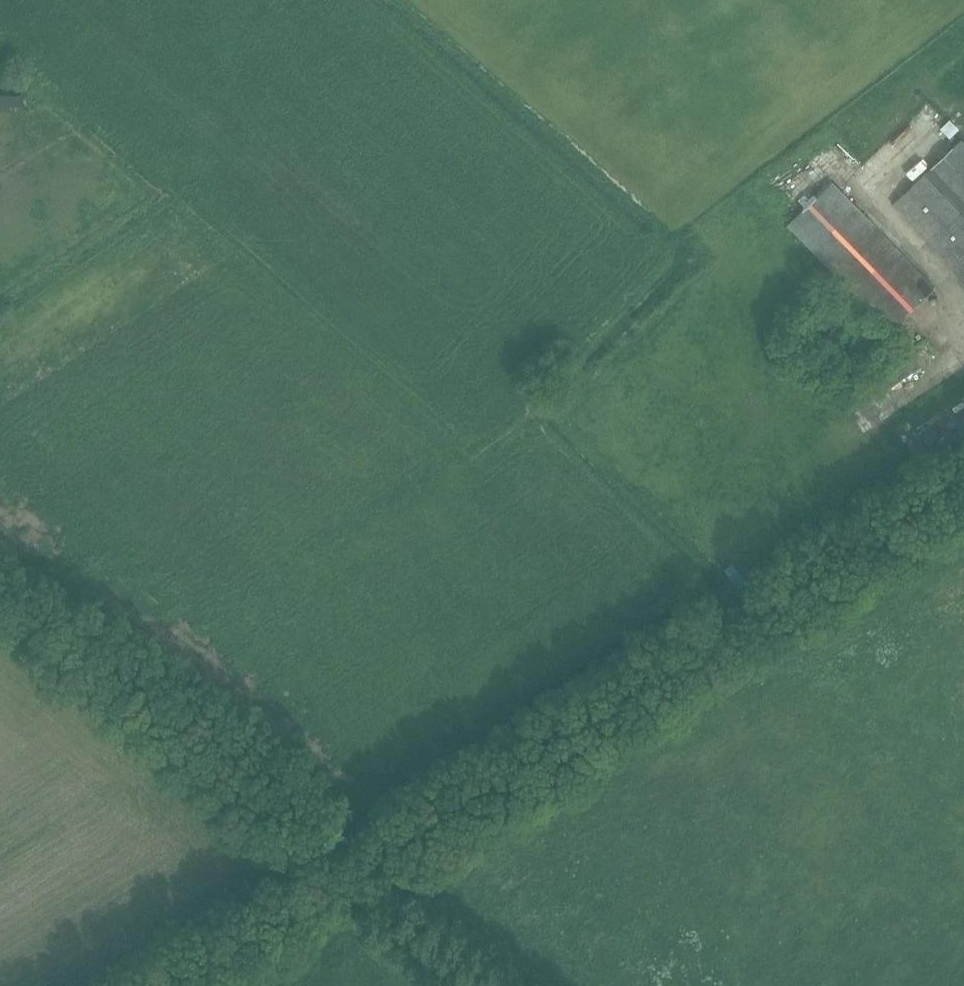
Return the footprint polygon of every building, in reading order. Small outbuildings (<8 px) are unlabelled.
[(947,121),(938,132),(948,140),(957,130),(947,121)] [(896,199),(963,275),(963,137),(896,199)] [(832,180),(786,226),(890,330),(935,285),(832,180)] [(913,372),(887,386),(893,396),(919,382),(913,372)]
